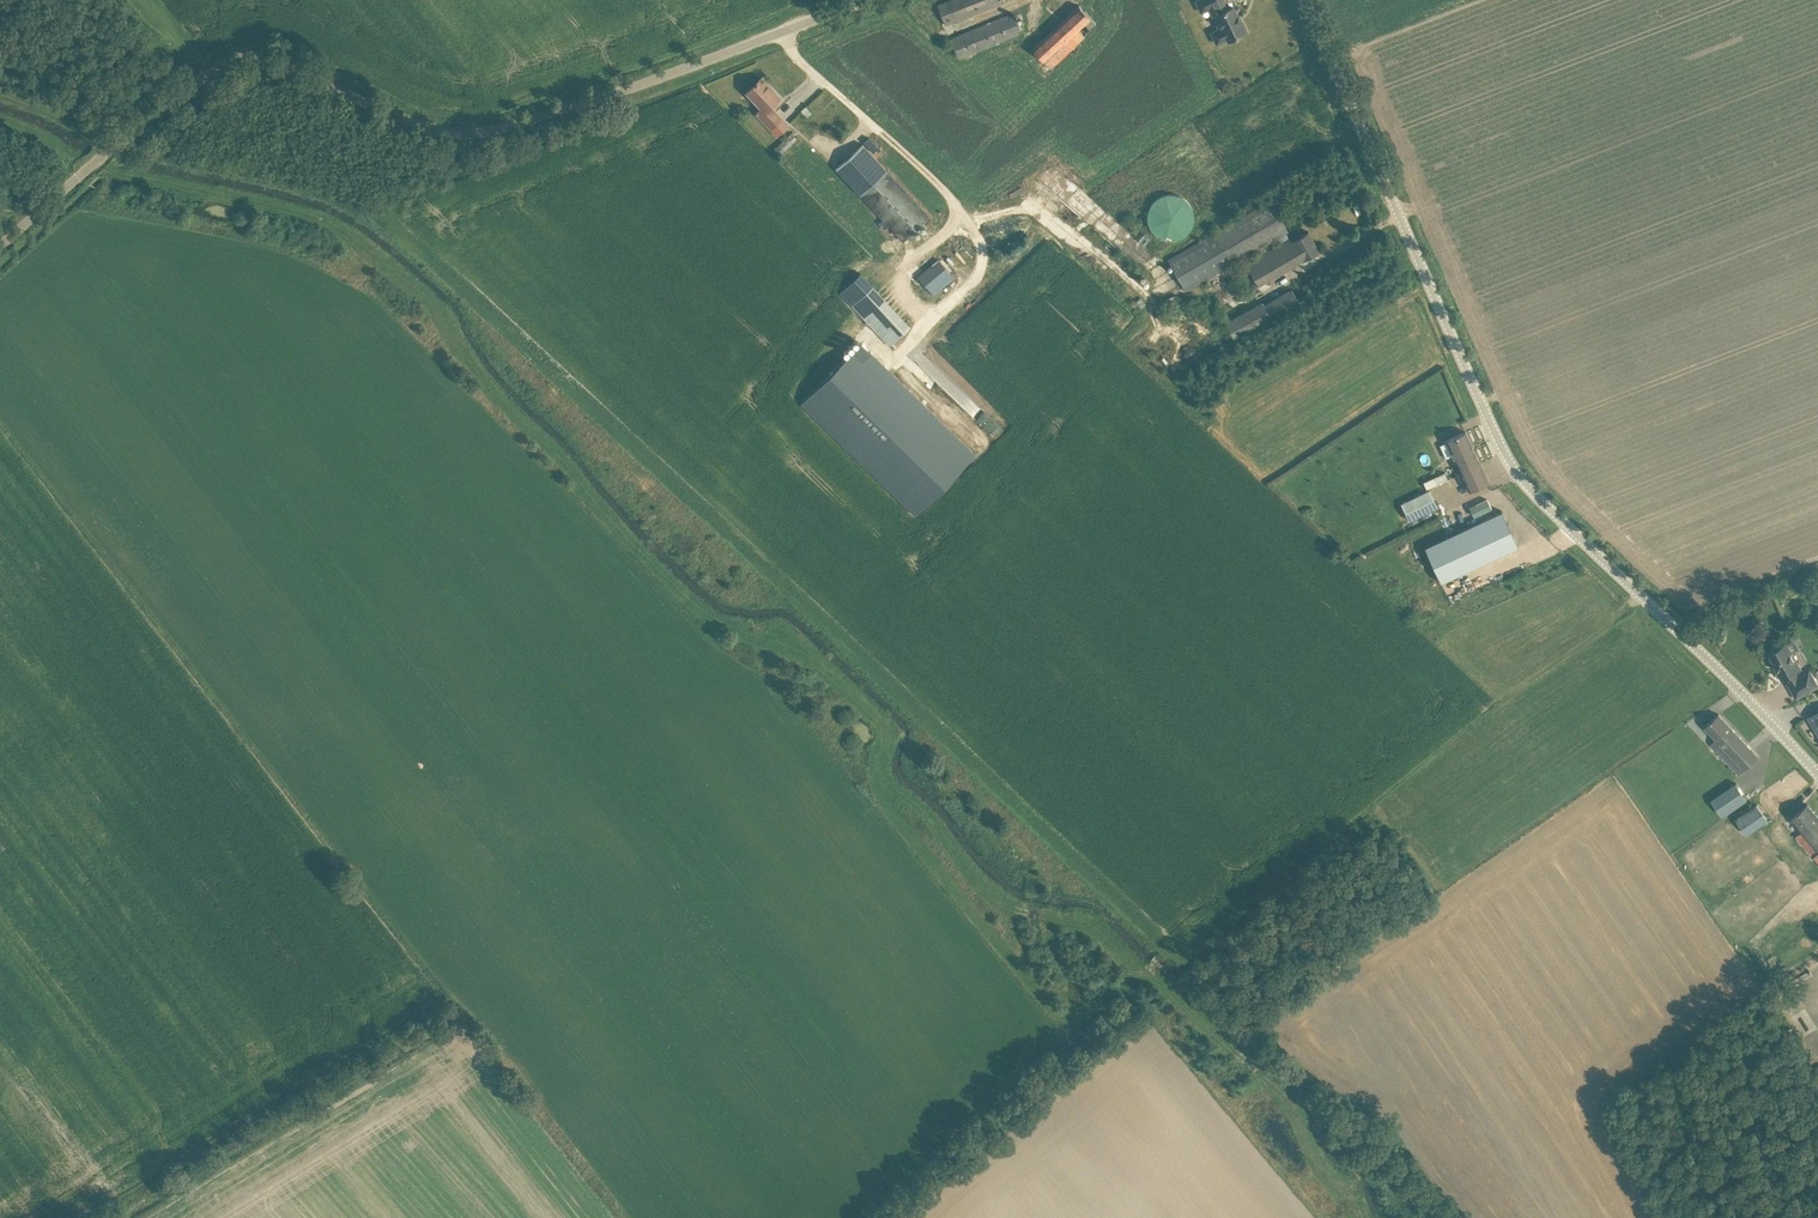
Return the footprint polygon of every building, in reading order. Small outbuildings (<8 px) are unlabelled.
[(945,24),(1005,1),(1004,0),(948,0),(938,4),(945,24)] [(1195,0),(1201,12),(1209,8),(1218,28),(1210,32),(1216,43),(1227,38),(1228,40),(1247,31),(1242,20),(1240,21),(1233,6),(1227,9),(1223,1),(1224,0),(1196,0),(1195,0)] [(1079,4),(1032,48),(1051,67),(1084,36),(1078,30),(1084,23),(1091,17),(1079,4)] [(951,38),(959,57),(1016,34),(1015,31),(1021,28),(1016,15),(1009,17),(1008,15),(951,38)] [(762,106),(756,112),(779,136),(789,125),(771,106),(781,97),(776,91),(781,86),(774,79),(769,84),(761,77),(747,91),(762,106)] [(864,141),(874,152),(879,147),(870,138),(869,136),(864,141)] [(929,216),(862,143),(836,167),(883,218),(878,222),(884,229),(889,225),(903,240),(929,216)] [(1195,205),(1157,188),(1141,224),(1179,240),(1195,205)] [(1270,200),(1168,259),(1186,290),(1260,247),(1264,244),(1279,236),(1282,242),(1289,238),(1286,232),(1288,231),(1270,200)] [(1263,253),(1246,263),(1258,285),(1259,285),(1320,250),(1309,230),(1294,239),(1292,236),(1289,238),(1282,242),(1267,250),(1263,253)] [(939,258),(919,276),(934,294),(954,276),(939,258)] [(908,324),(858,270),(837,288),(887,343),(908,324)] [(1224,324),(1234,340),(1271,318),(1282,311),(1283,312),(1300,301),(1292,288),(1263,305),(1261,302),(1236,316),(1224,324)] [(860,342),(801,403),(915,514),(974,453),(860,342)] [(1475,451),(1443,466),(1457,496),(1478,486),(1489,481),(1475,451)] [(1445,472),(1424,481),(1427,487),(1448,478),(1445,472)] [(1401,503),(1409,522),(1438,507),(1429,489),(1401,503)] [(1501,511),(1425,546),(1441,580),(1517,545),(1501,511)] [(1782,679),(1788,676),(1791,681),(1788,682),(1797,698),(1817,685),(1817,684),(1810,670),(1798,676),(1795,671),(1802,668),(1787,643),(1769,653),(1778,669),(1777,669),(1782,679)] [(1817,732),(1817,710),(1808,715),(1817,732)] [(1759,755),(1719,713),(1705,726),(1716,738),(1711,743),(1739,774),(1759,755)] [(1748,798),(1736,782),(1712,799),(1723,815),(1748,798)] [(1817,861),(1817,815),(1808,803),(1792,817),(1803,830),(1796,835),(1817,861)] [(1757,804),(1737,818),(1747,832),(1767,818),(1757,804)]
